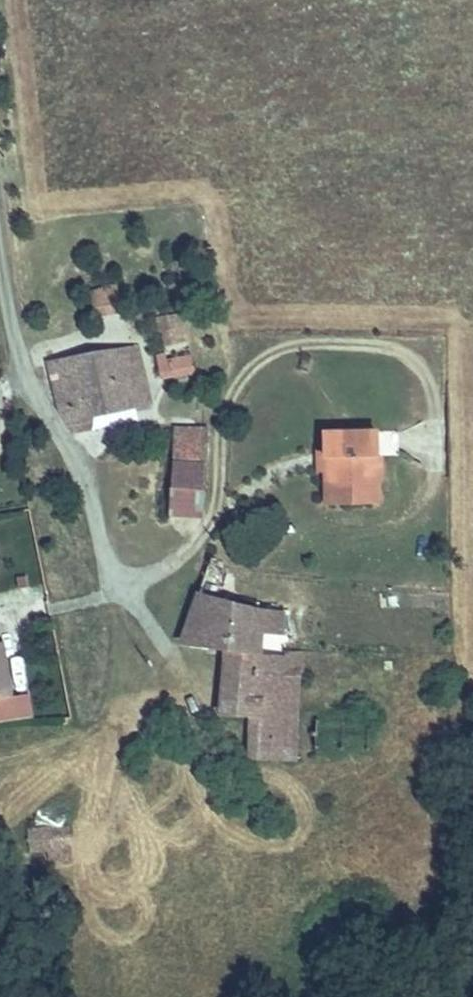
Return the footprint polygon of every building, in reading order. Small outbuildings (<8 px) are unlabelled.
[(118,285),(91,285),(91,305),(118,305),(118,285)] [(186,313),(163,314),(165,344),(187,343),(186,313)] [(150,401),(137,348),(49,363),(61,411),(74,432),(90,429),(89,415),(150,401)] [(157,353),(157,379),(193,379),(193,352),(157,353)] [(205,461),(208,431),(176,428),(173,459),(205,461)] [(374,430),(325,432),(326,452),(326,471),(328,503),(377,501),(374,430)] [(201,517),(205,461),(173,459),(169,514),(201,517)] [(29,586),(27,578),(17,580),(19,588),(29,586)] [(256,612),(199,596),(184,645),(223,651),(252,655),(253,636),(279,638),(281,615),(256,612)] [(10,697),(2,642),(0,642),(0,698),(10,697)] [(252,655),(223,651),(221,713),(251,714),(250,757),(299,761),(303,670),(320,670),(320,656),(297,655),(297,661),(252,655)] [(69,848),(68,820),(29,821),(30,849),(69,848)]
